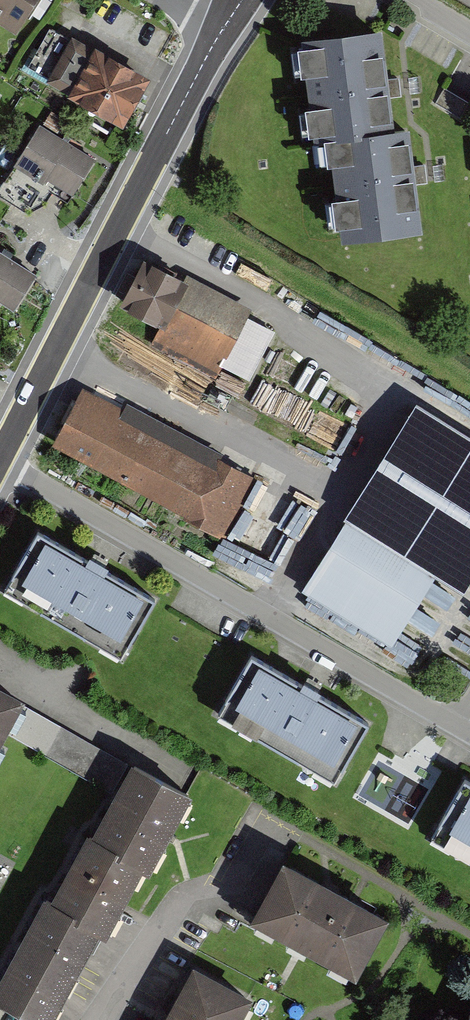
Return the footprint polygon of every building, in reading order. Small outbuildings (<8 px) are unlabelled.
[(15,32),(35,0),(0,0),(0,22),(15,32)] [(141,78),(50,29),(29,68),(66,87),(59,99),(113,129),(141,78)] [(301,147),(322,145),(321,139),(377,134),(367,34),(291,41),(301,147)] [(96,155),(40,120),(14,162),(43,180),(46,174),(73,191),(96,155)] [(402,132),(377,134),(321,139),(322,145),(331,247),(412,239),(402,132)] [(0,257),(0,307),(8,312),(31,277),(0,257)] [(179,288),(133,264),(112,305),(157,328),(151,339),(217,373),(222,363),(243,374),(265,332),(236,317),(240,308),(184,279),(179,288)] [(257,474),(221,455),(223,451),(126,399),(123,405),(82,384),(52,441),(184,511),(182,514),(225,536),(257,474)] [(416,397),(343,512),(346,514),(301,585),(391,641),(436,570),(463,587),(469,575),(469,430),(416,397)] [(121,657),(155,599),(38,530),(4,589),(121,657)] [(335,781),(369,723),(252,654),(218,713),(335,781)] [(0,676),(0,735),(25,689),(0,676)] [(113,788),(127,762),(28,705),(12,735),(37,749),(46,749),(113,788)] [(149,867),(192,788),(131,755),(127,762),(113,788),(91,829),(118,843),(115,849),(142,864),(149,867)] [(465,778),(430,836),(469,860),(469,781),(465,778)] [(115,849),(118,843),(91,829),(87,827),(51,894),(76,907),(73,913),(99,927),(107,931),(142,864),(115,849)] [(389,909),(282,850),(249,911),(356,969),(389,909)] [(0,972),(0,996),(44,1019),(49,1019),(99,927),(73,913),(76,907),(51,894),(44,890),(0,972)] [(193,958),(159,1019),(238,1019),(253,991),(193,958)]
